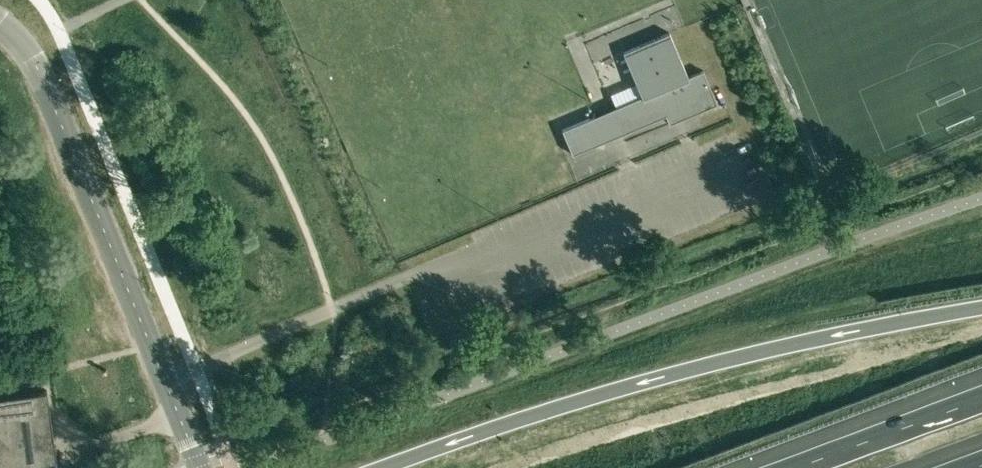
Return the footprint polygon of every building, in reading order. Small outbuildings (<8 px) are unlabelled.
[(679,109),(683,118),(717,103),(703,70),(688,76),(670,32),(623,52),(642,96),(612,109),(622,133),(679,109)] [(612,109),(597,115),(608,140),(622,133),(612,109)] [(572,155),(608,140),(597,115),(562,130),(572,155)] [(40,390),(0,396),(0,467),(3,467),(57,461),(47,389),(40,390)]
